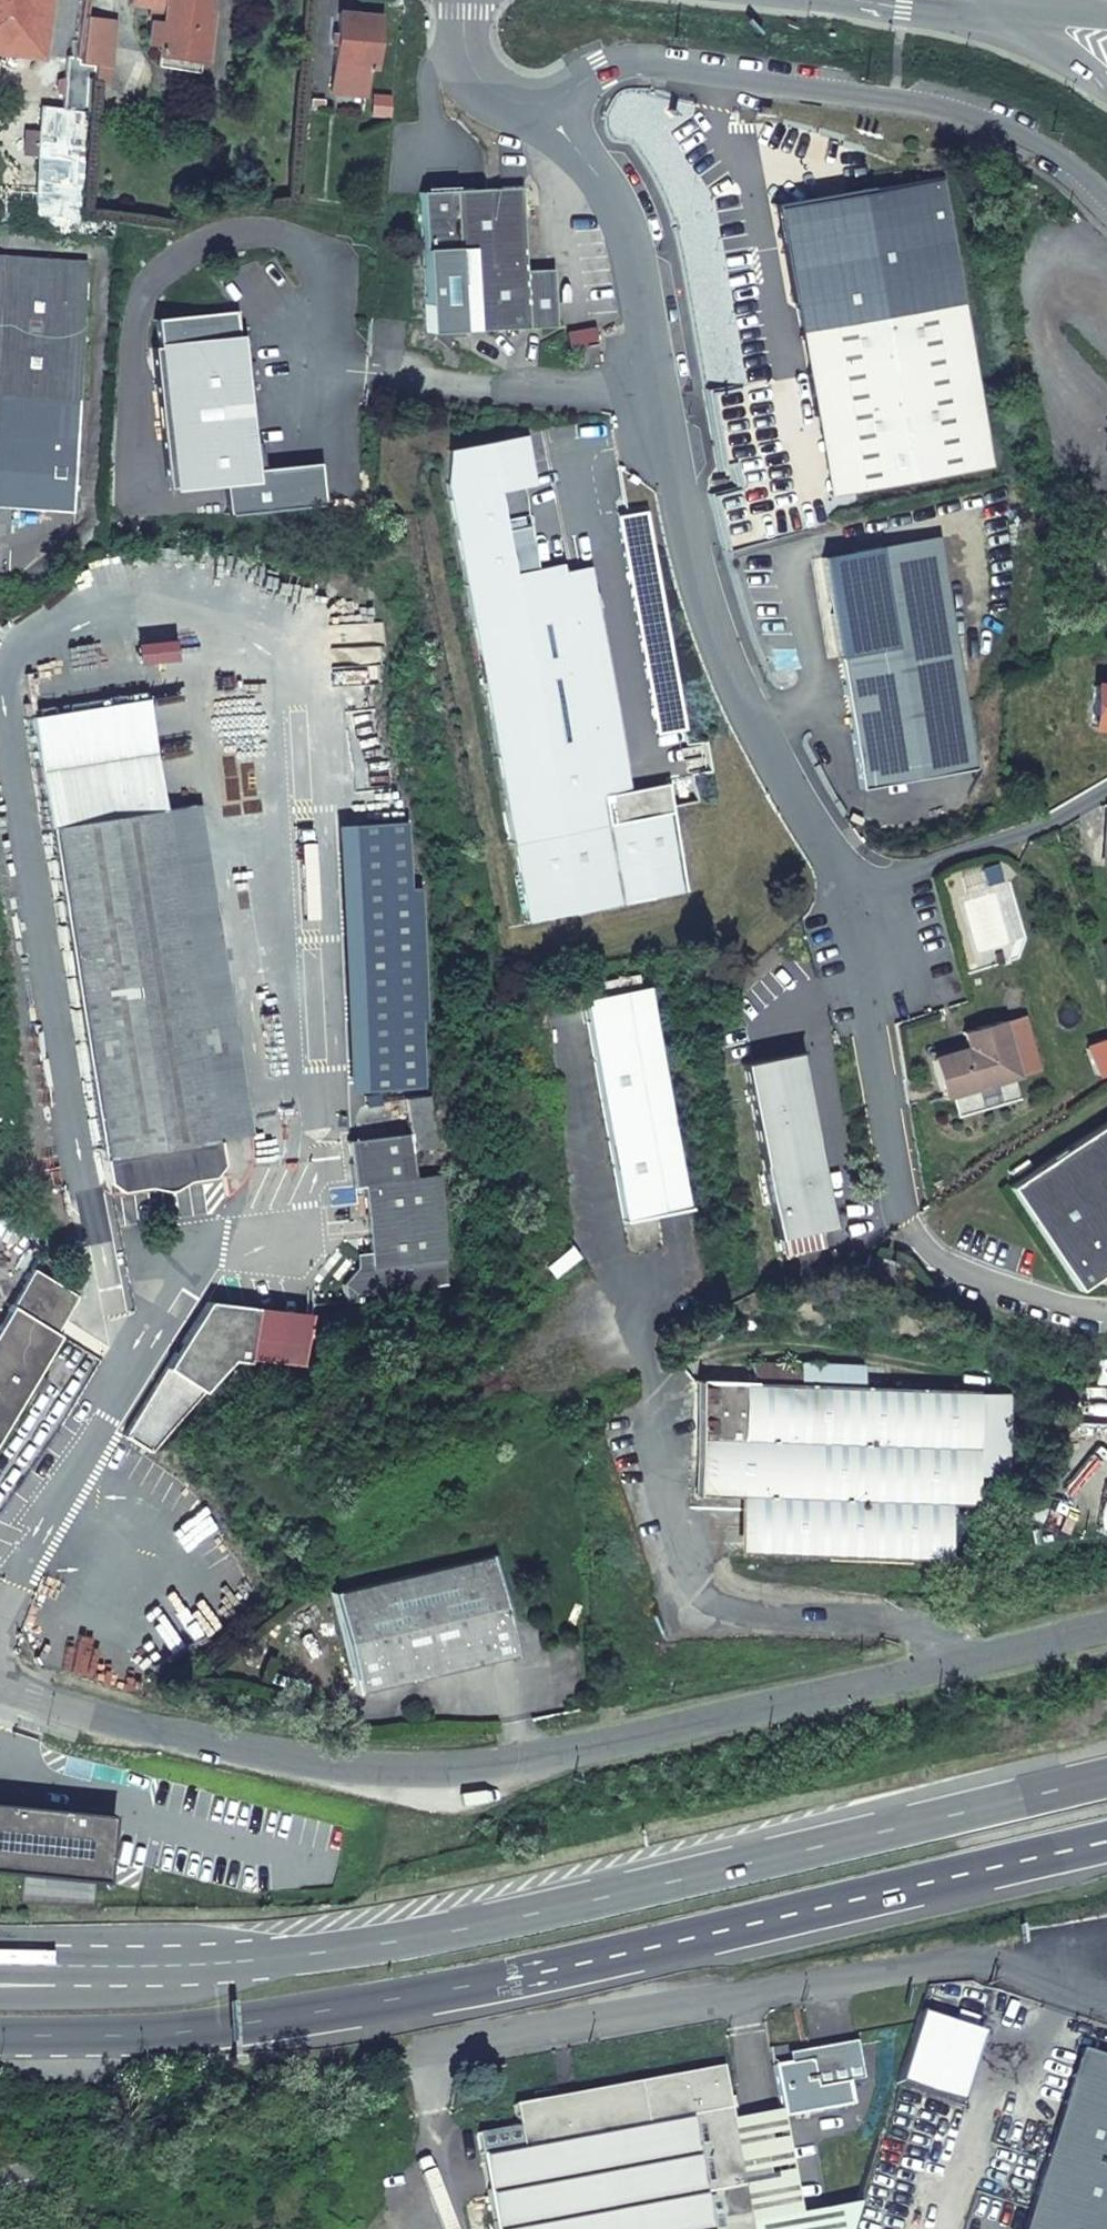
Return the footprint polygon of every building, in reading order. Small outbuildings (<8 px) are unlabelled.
[(49,0),(0,0),(0,55),(42,60),(49,0)] [(109,0),(89,0),(81,65),(101,67),(109,0)] [(160,31),(158,54),(199,59),(207,0),(130,0),(130,3),(163,8),(160,31)] [(380,17),(340,13),(332,92),(366,95),(368,67),(376,68),(380,17)] [(157,68),(197,73),(199,59),(158,54),(157,68)] [(994,457),(940,171),(779,203),(818,409),(844,403),(859,482),(994,457)] [(525,267),(522,213),(506,198),(510,194),(498,184),(421,187),(425,327),(553,325),(551,266),(525,267)] [(73,514),(91,261),(0,254),(0,509),(73,514)] [(160,483),(214,479),(217,517),(316,510),(313,464),(247,469),(235,307),(148,314),(160,483)] [(592,324),(564,330),(567,346),(596,340),(592,324)] [(579,344),(583,363),(601,360),(598,340),(579,344)] [(859,482),(844,403),(818,409),(833,487),(859,482)] [(633,788),(589,563),(563,568),(562,561),(513,570),(498,489),(534,482),(525,433),(448,446),(445,481),(529,919),(694,887),(671,780),(633,788)] [(648,484),(640,479),(637,484),(645,488),(648,484)] [(823,551),(863,784),(979,764),(937,531),(823,551)] [(1095,683),(1093,726),(1106,727),(1106,685),(1095,683)] [(50,826),(165,809),(148,699),(34,716),(50,826)] [(247,1132),(195,804),(165,809),(215,1137),(247,1132)] [(106,1192),(220,1173),(215,1137),(165,809),(50,826),(106,1192)] [(406,822),(331,824),(339,1092),(428,1090),(423,888),(408,889),(406,822)] [(582,999),(624,1222),(692,1209),(650,986),(582,999)] [(1004,1022),(1019,1076),(1040,1070),(1025,1016),(1004,1022)] [(944,1097),(1019,1076),(1004,1022),(1003,1020),(965,1030),(970,1047),(933,1057),(944,1097)] [(741,1064),(774,1240),(832,1229),(799,1053),(741,1064)] [(1004,1184),(1070,1287),(1106,1263),(1106,1116),(1004,1184)] [(450,1277),(439,1173),(362,1183),(370,1251),(344,1282),(360,1294),(450,1277)] [(59,1332),(55,1330),(77,1293),(31,1267),(0,1320),(0,1434),(59,1332)] [(318,1317),(205,1305),(121,1441),(149,1462),(233,1365),(315,1372),(318,1317)] [(980,1393),(700,1380),(695,1491),(739,1493),(736,1550),(949,1559),(951,1501),(976,1502),(980,1393)] [(500,1555),(336,1592),(358,1689),(521,1654),(500,1555)] [(109,1876),(116,1812),(0,1800),(0,1865),(109,1876)] [(354,1807),(353,1816),(360,1817),(363,1809),(354,1807)] [(983,2031),(919,2010),(896,2080),(960,2101),(983,2031)] [(854,2033),(770,2048),(781,2108),(782,2116),(851,2105),(847,2083),(863,2079),(854,2033)] [(1080,2048),(1021,2228),(1106,2228),(1106,2056),(1080,2048)] [(496,2228),(752,2228),(750,2221),(730,2117),(720,2065),(515,2105),(518,2126),(477,2134),(496,2228)] [(801,2210),(782,2117),(782,2116),(781,2108),(775,2109),(795,2212),(801,2210)] [(730,2117),(750,2221),(795,2212),(775,2109),(730,2117)] [(854,2220),(860,2200),(801,2210),(795,2212),(799,2228),(851,2228),(854,2220)] [(752,2228),(799,2228),(795,2212),(750,2221),(752,2228)]
